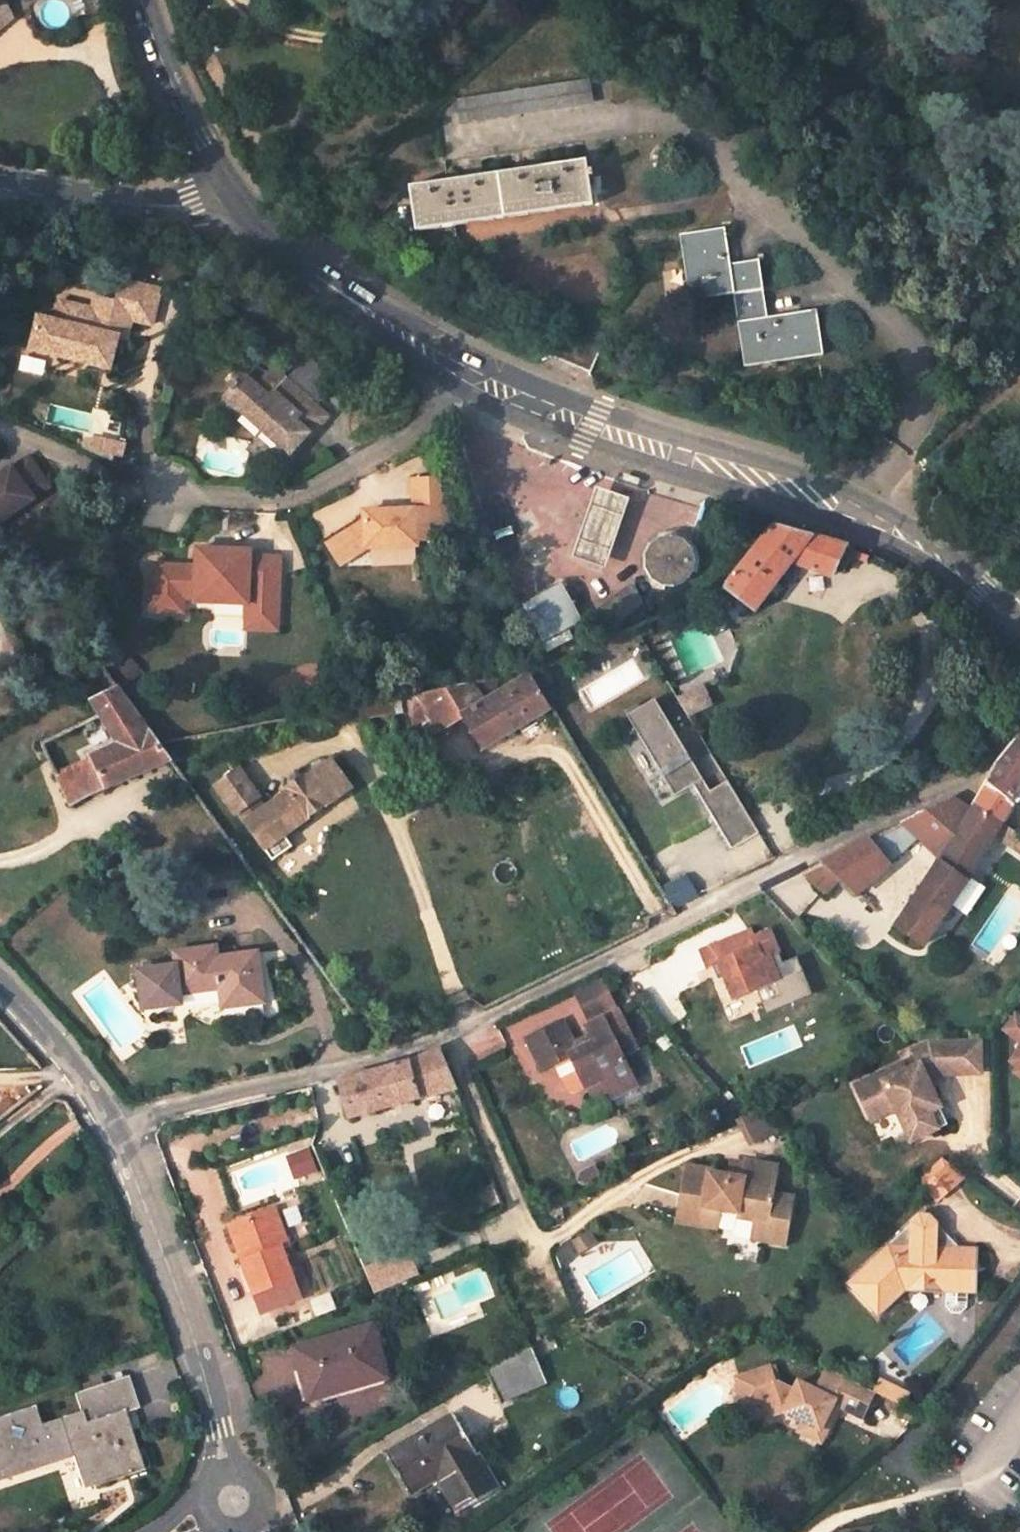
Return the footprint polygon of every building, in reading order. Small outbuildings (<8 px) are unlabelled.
[(12,18),(4,0),(0,0),(0,29),(12,18)] [(594,105),(590,79),(458,99),(462,125),(594,105)] [(410,187),(416,231),(594,206),(587,162),(410,187)] [(279,189),(273,180),(261,190),(268,197),(279,189)] [(392,202),(377,189),(363,203),(378,218),(392,202)] [(734,294),(764,289),(760,259),(731,264),(725,228),(680,235),(691,300),(734,294)] [(120,281),(115,301),(112,316),(131,320),(151,324),(159,290),(120,281)] [(769,317),(764,289),(734,294),(745,368),(824,356),(818,310),(769,317)] [(29,350),(111,368),(118,335),(99,330),(106,299),(94,296),(91,309),(58,301),(54,320),(36,316),(29,350)] [(115,301),(106,299),(99,330),(118,335),(127,336),(131,320),(112,316),(115,301)] [(602,345),(563,327),(550,356),(591,373),(602,345)] [(257,388),(245,377),(238,385),(236,383),(231,389),(233,391),(226,398),(290,455),(308,435),(291,421),(309,401),(273,370),(257,388)] [(308,435),(311,437),(328,418),(309,401),(291,421),(308,435)] [(0,478),(0,528),(37,502),(35,498),(51,487),(32,462),(16,473),(13,469),(0,478)] [(414,510),(364,512),(364,521),(326,544),(339,565),(366,548),(417,546),(417,541),(448,539),(446,478),(413,479),(414,510)] [(628,498),(596,488),(582,530),(573,557),(605,568),(615,539),(628,498)] [(492,535),(487,524),(477,528),(483,539),(492,535)] [(741,568),(725,588),(755,611),(770,591),(776,595),(783,586),(777,581),(793,562),(830,575),(834,569),(842,573),(845,570),(851,559),(848,554),(852,547),(852,546),(774,524),(746,561),(743,559),(738,566),(741,568)] [(681,538),(670,535),(659,537),(650,545),(644,557),(646,571),(653,579),(665,586),(676,585),(685,579),(692,573),(695,563),(691,547),(681,538)] [(209,605),(248,606),(248,617),(279,618),(281,561),(250,560),(251,554),(198,553),(198,569),(154,567),(153,602),(184,603),(184,588),(197,589),(210,590),(209,605)] [(560,583),(522,604),(543,643),(583,622),(560,583)] [(197,589),(196,604),(209,605),(210,590),(197,589)] [(279,618),(248,617),(247,632),(278,634),(279,618)] [(463,717),(482,750),(536,717),(539,722),(546,717),(544,714),(552,709),(530,672),(518,674),(522,681),(516,685),(484,703),(472,684),(417,694),(439,732),(463,717)] [(544,685),(550,682),(546,673),(540,676),(544,685)] [(518,674),(511,676),(516,685),(522,681),(518,674)] [(91,700),(120,744),(91,757),(95,763),(86,767),(90,776),(61,788),(69,806),(173,761),(118,687),(91,700)] [(694,715),(708,709),(701,693),(687,699),(694,715)] [(417,694),(382,701),(390,713),(408,710),(420,743),(439,732),(417,694)] [(382,701),(358,706),(361,719),(390,713),(382,701)] [(709,792),(653,701),(625,719),(674,798),(693,786),(709,813),(716,808),(723,819),(716,824),(732,849),(758,834),(726,782),(709,792)] [(674,798),(625,719),(622,720),(671,800),(674,798)] [(1019,792),(1019,740),(998,767),(977,804),(1001,821),(1012,802),(1019,792)] [(95,763),(91,757),(55,774),(61,788),(90,776),(86,767),(95,763)] [(290,792),(247,823),(274,860),(293,847),(286,836),(353,788),(334,761),(308,779),(306,775),(288,788),(290,792)] [(240,770),(217,787),(237,814),(260,798),(240,770)] [(723,819),(716,808),(709,813),(693,786),(687,790),(726,853),(732,849),(716,824),(723,819)] [(919,836),(944,857),(900,923),(921,937),(926,940),(966,880),(994,834),(1001,821),(977,804),(973,811),(952,797),(903,822),(919,836)] [(1017,850),(1019,846),(1019,835),(1001,821),(994,834),(1017,850)] [(888,862),(919,836),(903,822),(869,839),(888,862)] [(857,891),(890,864),(888,862),(869,839),(804,871),(826,890),(839,875),(857,891)] [(688,877),(663,890),(673,907),(699,895),(688,877)] [(896,934),(914,948),(921,937),(900,923),(896,934)] [(733,997),(779,978),(770,957),(779,954),(770,930),(753,937),(756,946),(742,951),(736,937),(702,950),(708,966),(719,962),(733,997)] [(144,1009),(182,1005),(181,994),(220,989),(223,1009),(265,1003),(260,972),(252,972),(249,954),(218,958),(216,947),(176,953),(176,960),(177,966),(145,971),(139,972),(144,1009)] [(260,972),(257,952),(249,954),(252,972),(260,972)] [(788,975),(779,954),(770,957),(779,978),(788,975)] [(176,960),(144,964),(145,971),(177,966),(176,960)] [(576,991),(591,1023),(620,1009),(605,977),(576,991)] [(595,1042),(578,1051),(574,1044),(563,1021),(528,1039),(543,1069),(571,1055),(588,1089),(605,1079),(611,1090),(635,1078),(624,1054),(639,1046),(620,1009),(591,1023),(587,1025),(592,1035),(595,1042)] [(1006,1028),(1019,1039),(1019,1015),(1017,1013),(1006,1028)] [(592,1035),(574,1044),(578,1051),(595,1042),(592,1035)] [(931,1043),(915,1050),(922,1065),(908,1071),(904,1063),(881,1073),(884,1079),(860,1090),(873,1120),(898,1108),(912,1140),(949,1123),(929,1077),(938,1073),(982,1071),(981,1039),(931,1043)] [(352,1116),(432,1094),(440,1123),(468,1115),(439,1047),(414,1059),(341,1080),(352,1116)] [(615,1098),(639,1086),(635,1078),(611,1090),(615,1098)] [(605,1079),(588,1089),(593,1099),(611,1090),(605,1079)] [(750,1142),(768,1141),(768,1120),(750,1121),(750,1142)] [(308,1149),(288,1156),(295,1178),(316,1171),(308,1149)] [(966,1173),(945,1157),(925,1175),(944,1195),(966,1173)] [(690,1165),(677,1218),(718,1227),(723,1206),(739,1209),(737,1215),(757,1219),(752,1238),(787,1244),(796,1199),(773,1194),(778,1168),(747,1161),(744,1179),(712,1172),(713,1170),(690,1165)] [(236,1223),(250,1258),(243,1260),(255,1291),(293,1276),(282,1245),(288,1243),(275,1208),(236,1223)] [(927,1208),(850,1281),(880,1313),(906,1289),(906,1282),(947,1284),(947,1291),(971,1292),(972,1271),(960,1270),(961,1245),(927,1208)] [(250,1258),(236,1223),(230,1224),(243,1260),(250,1258)] [(581,1249),(597,1238),(592,1229),(576,1240),(581,1249)] [(977,1292),(980,1247),(961,1245),(960,1270),(972,1271),(971,1292),(977,1292)] [(947,1284),(906,1282),(906,1289),(947,1291),(947,1284)] [(308,1389),(346,1378),(348,1387),(388,1375),(373,1325),(296,1347),(308,1389)] [(500,1401),(548,1380),(533,1344),(488,1371),(500,1401)] [(830,1414),(835,1404),(863,1417),(876,1392),(874,1391),(827,1368),(816,1389),(798,1379),(792,1389),(772,1379),(762,1384),(757,1368),(734,1378),(744,1409),(764,1403),(769,1417),(786,1413),(804,1422),(828,1434),(837,1418),(830,1414)] [(84,1450),(96,1486),(147,1470),(128,1412),(141,1408),(131,1377),(76,1394),(82,1413),(44,1425),(38,1406),(0,1418),(0,1469),(2,1476),(84,1450)] [(310,1399),(348,1387),(346,1378),(308,1389),(310,1399)] [(876,1392),(905,1406),(912,1392),(880,1378),(874,1391),(876,1392)] [(499,1487),(455,1412),(386,1452),(409,1492),(437,1476),(459,1511),(499,1487)] [(828,1434),(804,1422),(800,1433),(822,1444),(828,1434)]
